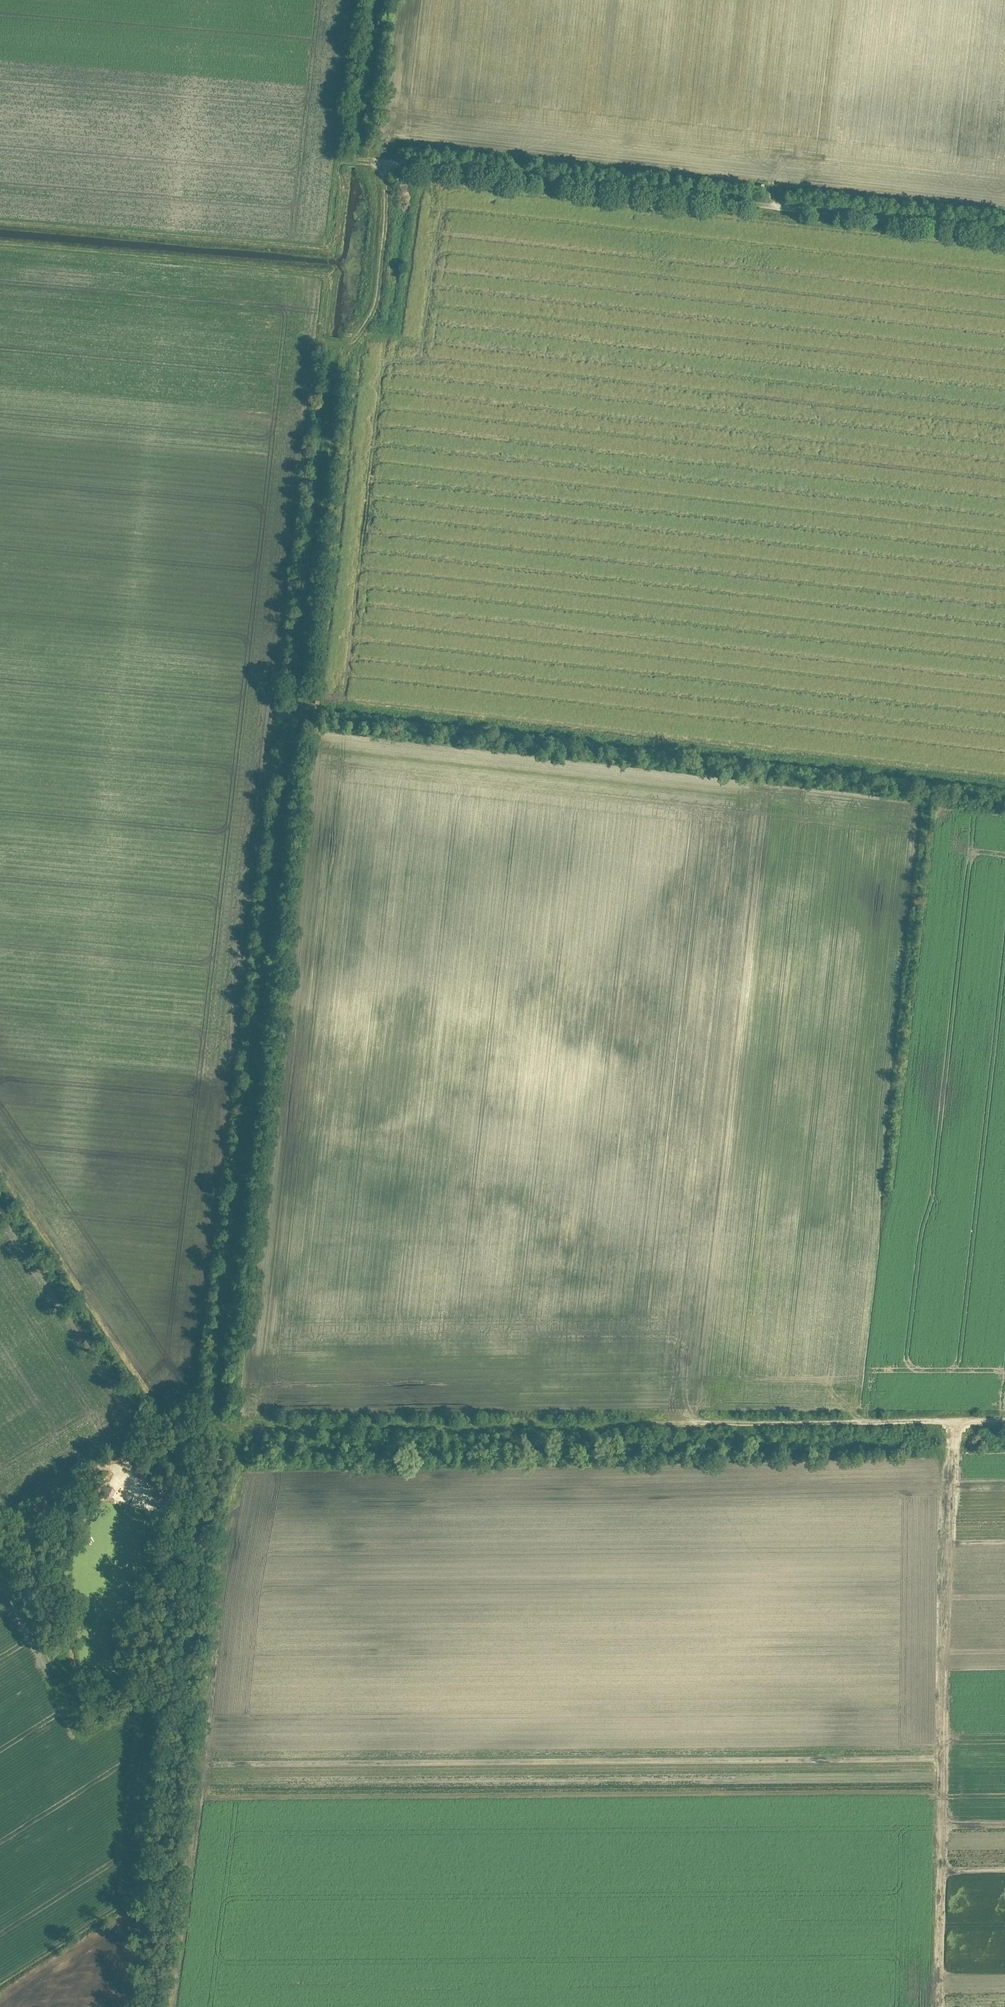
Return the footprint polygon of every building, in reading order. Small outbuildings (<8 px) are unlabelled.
[(132,1474),(113,1472),(111,1484),(131,1486),(132,1474)] [(154,1488),(148,1497),(160,1506),(167,1497),(154,1488)]
